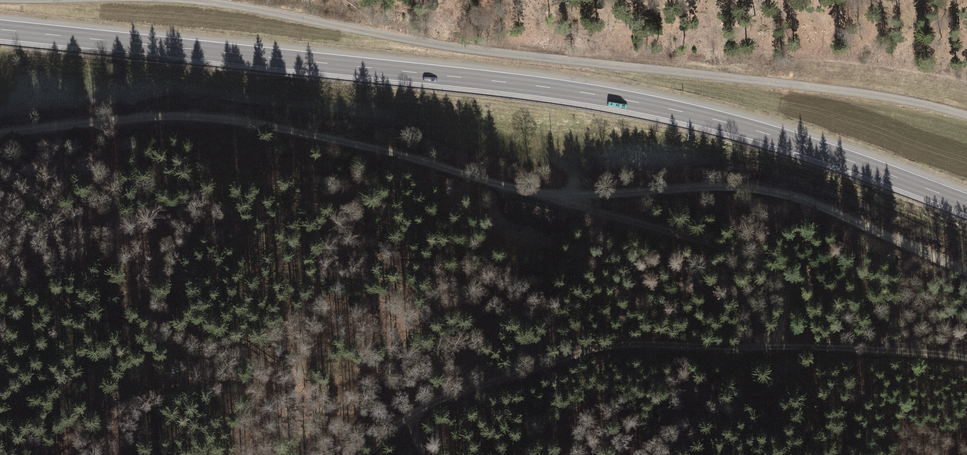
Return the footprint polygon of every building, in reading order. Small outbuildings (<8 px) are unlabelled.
[(566,214),(554,210),(551,222),(563,226),(566,214)]
